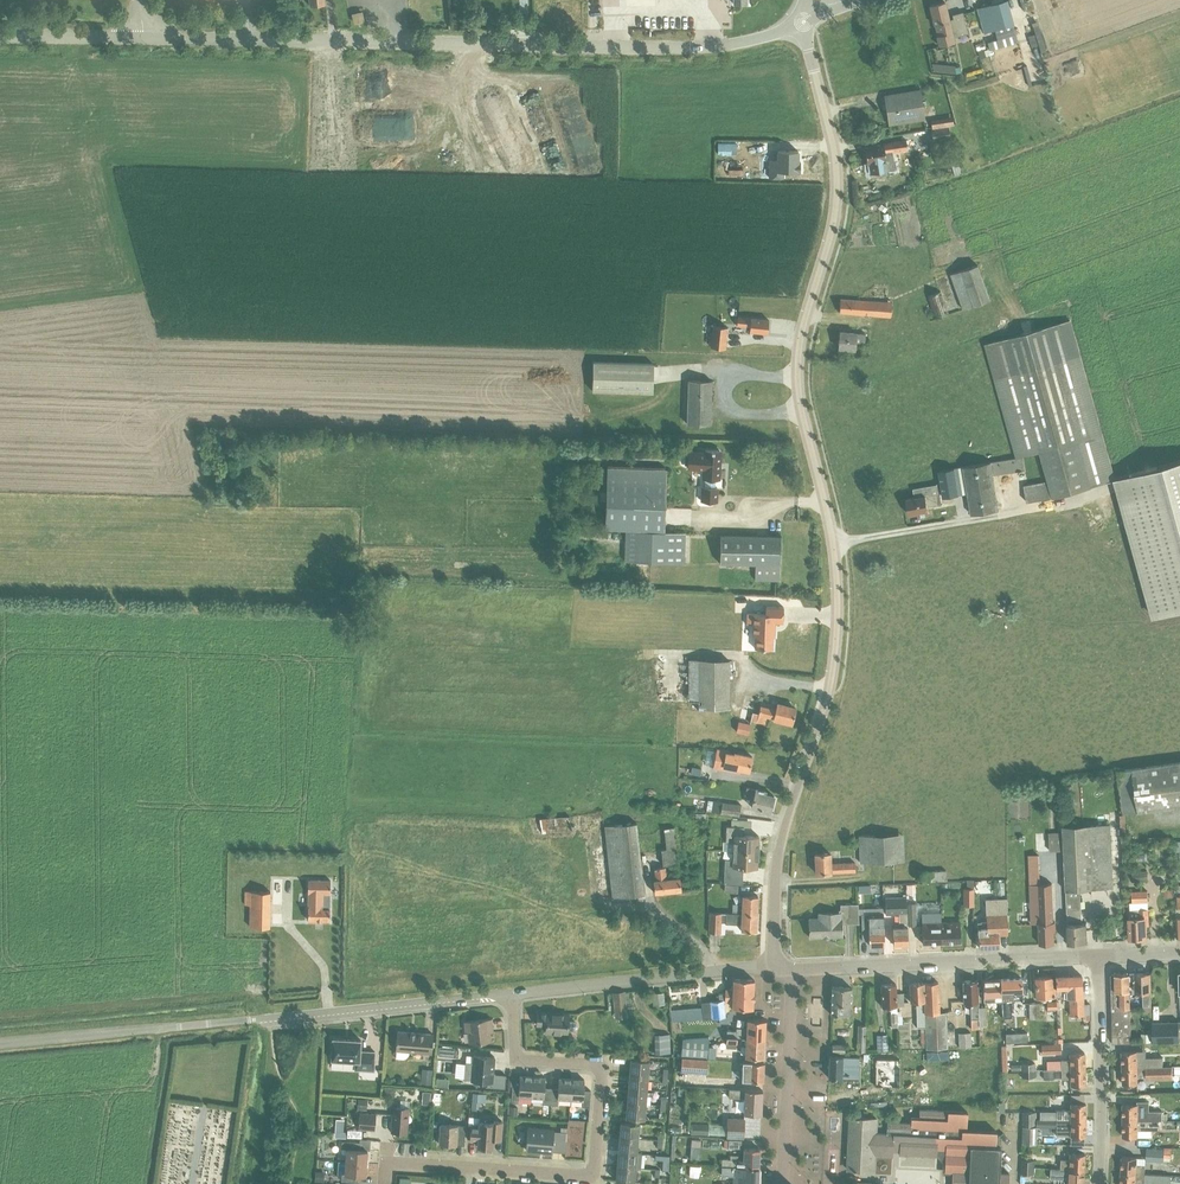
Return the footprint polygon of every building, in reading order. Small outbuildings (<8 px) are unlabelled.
[(1016,36),(1012,23),(1013,23),(1006,0),(1003,0),(976,7),(983,32),(994,29),(997,40),(988,43),(990,50),(1018,42),(1016,36)] [(929,5),(939,46),(954,42),(952,37),(968,33),(962,12),(952,14),(953,18),(949,19),(944,1),(929,5)] [(361,12),(353,14),(355,23),(363,21),(361,12)] [(1035,34),(1028,36),(1031,48),(1038,46),(1035,34)] [(984,42),(976,44),(977,50),(985,47),(984,42)] [(984,50),(978,52),(980,58),(986,56),(984,50)] [(1031,82),(1047,78),(1042,56),(1033,58),(1033,59),(1025,61),(1031,82)] [(935,66),(935,75),(957,75),(957,66),(935,66)] [(919,90),(884,96),(889,124),(924,118),(919,90)] [(962,100),(956,102),(959,114),(966,112),(962,100)] [(551,116),(532,124),(539,142),(541,141),(555,173),(573,166),(559,134),(549,139),(547,134),(557,130),(551,116)] [(951,116),(930,120),(931,129),(953,125),(951,116)] [(934,140),(952,137),(949,127),(932,130),(934,140)] [(440,139),(447,148),(455,142),(449,133),(440,139)] [(864,154),(862,154),(863,161),(865,161),(865,163),(868,163),(869,174),(895,170),(892,151),(906,149),(906,145),(908,145),(907,139),(882,143),(882,145),(863,147),(864,154)] [(755,142),(740,142),(739,160),(755,160),(755,156),(759,156),(759,148),(755,148),(755,142)] [(736,144),(718,144),(718,153),(736,153),(736,144)] [(774,159),(774,145),(760,144),(759,158),(774,159)] [(777,160),(769,160),(769,178),(782,178),(782,174),(796,174),(796,170),(800,170),(800,161),(797,161),(798,150),(784,150),(779,150),(778,150),(777,160)] [(881,203),(878,208),(884,212),(887,208),(881,203)] [(959,271),(950,274),(962,309),(971,306),(959,271)] [(863,289),(861,297),(869,300),(871,291),(863,289)] [(940,291),(927,296),(932,308),(936,318),(941,316),(940,313),(947,311),(940,291)] [(890,302),(839,298),(838,312),(889,316),(890,302)] [(768,320),(750,318),(737,317),(736,325),(750,327),(749,331),(767,333),(768,320)] [(725,326),(713,325),(711,347),(724,348),(726,329),(725,326)] [(838,332),(837,349),(839,349),(839,350),(846,351),(846,349),(853,349),(853,342),(863,343),(863,333),(838,332)] [(1079,354),(995,378),(1017,457),(1040,451),(1048,481),(1024,485),(1027,502),(1051,497),(1114,480),(1079,354)] [(593,362),(592,391),(652,393),(653,364),(593,362)] [(688,380),(687,424),(710,425),(711,380),(688,380)] [(688,454),(688,468),(705,469),(704,478),(704,486),(703,486),(702,500),(716,501),(717,487),(715,487),(716,479),(717,479),(719,451),(706,450),(706,454),(688,454)] [(965,478),(971,515),(999,510),(993,475),(1025,470),(1023,456),(955,468),(957,480),(965,478)] [(1114,479),(1114,480),(1118,493),(1153,618),(1179,610),(1179,461),(1114,479)] [(683,533),(662,532),(664,469),(605,467),(603,527),(629,528),(628,559),(682,561),(683,533)] [(955,468),(939,471),(941,482),(944,497),(959,495),(957,480),(955,468)] [(915,497),(906,499),(909,515),(917,513),(918,516),(929,514),(928,507),(942,504),(938,484),(937,484),(913,488),(914,496),(915,497)] [(720,535),(719,563),(755,564),(755,580),(779,581),(781,536),(720,535)] [(747,613),(746,624),(753,624),(753,635),(755,635),(754,648),(772,649),(773,636),(774,636),(775,622),(783,622),(783,607),(765,606),(765,614),(747,613)] [(698,662),(688,662),(688,701),(698,701),(698,662)] [(752,713),(751,720),(764,724),(766,716),(791,723),(796,708),(777,703),(776,709),(760,705),(758,714),(752,713)] [(738,720),(736,732),(747,734),(750,723),(738,720)] [(730,752),(717,749),(713,767),(739,772),(740,769),(748,771),(752,756),(734,753),(734,754),(730,753),(730,752)] [(1117,770),(1123,813),(1179,805),(1179,762),(1117,770)] [(685,766),(681,769),(686,775),(690,772),(685,766)] [(692,766),(691,773),(700,775),(701,768),(692,766)] [(751,807),(770,811),(774,796),(765,793),(766,791),(756,788),(756,790),(746,787),(744,794),(754,797),(751,807)] [(741,805),(713,801),(712,812),(739,816),(741,805)] [(545,816),(545,832),(574,832),(574,816),(545,816)] [(605,825),(612,897),(644,893),(636,822),(605,825)] [(1063,835),(1064,849),(1068,942),(1087,941),(1086,922),(1082,922),(1081,888),(1113,886),(1110,823),(1063,826),(1063,835)] [(733,842),(733,851),(759,852),(760,843),(758,843),(759,836),(744,835),(744,827),(726,826),(725,842),(733,842)] [(678,863),(674,827),(664,828),(666,848),(661,848),(662,864),(678,863)] [(894,834),(859,836),(860,862),(893,861),(895,861),(894,834)] [(1063,835),(1049,836),(1050,850),(1064,849),(1063,835)] [(724,875),(724,883),(741,884),(742,875),(742,867),(757,868),(757,861),(759,861),(759,852),(733,851),(732,860),(725,859),(724,875)] [(854,871),(854,861),(831,862),(830,853),(814,854),(815,873),(854,871)] [(680,877),(666,879),(665,866),(654,867),(656,879),(653,879),(655,893),(681,890),(680,877)] [(927,871),(918,871),(917,881),(927,881),(927,882),(946,881),(945,870),(927,871)] [(1148,870),(1132,871),(1133,881),(1149,880),(1148,870)] [(329,881),(308,881),(307,919),(329,920),(329,909),(329,894),(329,881)] [(1052,883),(1029,884),(1031,923),(1039,923),(1040,944),(1054,943),(1053,931),(1055,931),(1055,921),(1053,921),(1052,883)] [(963,888),(963,904),(973,904),(973,888),(963,888)] [(269,891),(244,890),(244,904),(249,904),(248,925),(268,926),(269,891)] [(1130,901),(1130,908),(1129,908),(1130,937),(1146,936),(1146,924),(1149,924),(1148,908),(1147,890),(1132,890),(1132,901),(1130,901)] [(733,904),(732,913),(739,914),(757,914),(758,896),(743,895),(743,904),(739,904),(733,904)] [(899,913),(899,925),(892,925),(893,944),(908,943),(906,896),(885,897),(886,913),(899,913)] [(977,922),(978,947),(999,946),(998,934),(1007,933),(1007,917),(1007,911),(1006,911),(1007,911),(1007,898),(985,899),(986,921),(977,922)] [(915,903),(908,903),(909,925),(916,925),(915,903)] [(809,918),(809,937),(842,936),(841,924),(858,923),(858,904),(840,904),(840,909),(838,909),(838,913),(818,913),(818,918),(809,918)] [(709,932),(721,933),(721,913),(710,912),(709,932)] [(941,912),(922,913),(922,917),(923,943),(941,942),(941,921),(941,917),(941,912)] [(726,913),(725,923),(742,924),(741,930),(756,931),(757,914),(739,914),(726,913)] [(883,914),(861,914),(861,917),(862,941),(869,941),(869,945),(884,944),(883,914)] [(941,921),(941,942),(960,941),(960,921),(941,921)] [(1129,973),(1111,974),(1112,1036),(1131,1036),(1130,984),(1129,973)] [(1135,973),(1129,973),(1130,984),(1135,984),(1135,992),(1143,991),(1143,1006),(1143,1015),(1152,1014),(1151,1005),(1150,973),(1135,973)] [(1068,976),(1055,976),(1056,998),(1069,997),(1070,1015),(1083,1015),(1090,1015),(1090,1004),(1083,1004),(1082,996),(1082,989),(1082,984),(1081,975),(1068,976)] [(1051,977),(1035,977),(1035,996),(1053,996),(1053,987),(1051,987),(1051,977)] [(701,1008),(671,1011),(672,1021),(673,1021),(712,1018),(725,1017),(724,1001),(732,1001),(732,1007),(753,1008),(753,1000),(755,1000),(754,993),(753,993),(754,979),(733,978),(733,989),(725,989),(724,993),(718,993),(719,1000),(719,1001),(701,1003),(701,1008)] [(1007,979),(1000,979),(1001,999),(1001,1013),(1002,1017),(1011,1017),(1010,1013),(1014,1013),(1013,1001),(1013,996),(1022,996),(1021,978),(1007,979)] [(1001,999),(1000,979),(983,980),(984,1000),(1001,999)] [(979,1025),(979,1007),(979,1003),(977,980),(962,981),(963,1003),(971,1003),(971,1028),(979,1028),(979,1025)] [(926,1027),(924,982),(909,983),(910,1002),(916,1002),(917,1027),(919,1027),(926,1027)] [(924,982),(926,1027),(926,1032),(926,1049),(948,1048),(946,1012),(939,1012),(938,982),(924,982)] [(896,983),(881,984),(882,1007),(890,1006),(891,1027),(898,1027),(897,1024),(897,1012),(897,1006),(903,1006),(903,993),(896,993),(896,983)] [(850,1015),(851,987),(832,986),(831,1004),(831,1015),(842,1015),(850,1015)] [(613,993),(615,1010),(625,1008),(623,992),(613,993)] [(663,1002),(662,993),(653,994),(654,1003),(663,1002)] [(821,1023),(823,999),(812,998),(810,1022),(821,1023)] [(1029,1003),(1029,1018),(1037,1018),(1037,1002),(1029,1003)] [(574,1021),(573,1021),(568,1021),(569,1014),(537,1012),(537,1024),(547,1025),(546,1032),(567,1033),(568,1030),(573,1031),(574,1030),(575,1030),(576,1029),(577,1029),(577,1028),(578,1027),(578,1026),(578,1025),(577,1024),(577,1023),(576,1022),(575,1022),(574,1021)] [(468,1031),(470,1043),(490,1041),(489,1029),(493,1028),(491,1018),(464,1021),(465,1031),(468,1031)] [(741,1030),(741,1038),(742,1038),(764,1038),(765,1019),(753,1019),(747,1018),(746,1031),(741,1030)] [(1179,1021),(1151,1022),(1152,1042),(1179,1041),(1179,1021)] [(858,1025),(857,1051),(864,1051),(866,1025),(858,1025)] [(431,1053),(433,1034),(397,1031),(395,1050),(396,1050),(396,1058),(403,1059),(406,1058),(408,1056),(409,1054),(409,1051),(431,1053)] [(971,1032),(959,1032),(960,1047),(971,1047),(971,1037),(971,1032)] [(1025,1032),(1005,1033),(1006,1042),(1026,1042),(1025,1032)] [(670,1053),(669,1034),(655,1035),(655,1053),(670,1053)] [(877,1050),(886,1050),(886,1035),(877,1035),(877,1050)] [(682,1051),(681,1058),(707,1059),(708,1037),(683,1039),(682,1051)] [(736,1048),(737,1037),(726,1037),(726,1043),(726,1047),(736,1048)] [(355,1069),(373,1070),(375,1052),(360,1051),(361,1040),(332,1038),(331,1059),(355,1061),(355,1069)] [(742,1038),(741,1038),(741,1045),(746,1045),(746,1056),(764,1057),(764,1038),(742,1038)] [(1060,1044),(1041,1045),(1042,1053),(1060,1053),(1060,1044)] [(458,1056),(458,1050),(454,1050),(454,1048),(440,1047),(439,1055),(458,1056)] [(1136,1050),(1122,1051),(1123,1067),(1146,1066),(1163,1066),(1162,1057),(1146,1057),(1146,1051),(1136,1051),(1136,1050)] [(1061,1069),(1084,1068),(1084,1052),(1070,1053),(1070,1060),(1060,1060),(1061,1069)] [(505,1075),(493,1074),(494,1057),(473,1055),(472,1063),(466,1063),(465,1079),(471,1079),(471,1081),(487,1082),(487,1086),(486,1086),(504,1088),(505,1075)] [(829,1055),(828,1077),(848,1078),(857,1079),(858,1056),(842,1056),(829,1055)] [(631,1058),(630,1073),(647,1075),(649,1060),(631,1058)] [(681,1058),(680,1071),(706,1073),(707,1059),(681,1058)] [(743,1062),(742,1075),(742,1080),(762,1081),(763,1063),(743,1062)] [(1146,1066),(1123,1067),(1123,1083),(1137,1083),(1137,1076),(1146,1076),(1146,1079),(1172,1078),(1172,1066),(1163,1066),(1146,1066)] [(1084,1068),(1061,1069),(1061,1079),(1070,1078),(1070,1085),(1085,1085),(1084,1068)] [(430,1086),(432,1070),(423,1069),(421,1085),(430,1086)] [(1054,1071),(1043,1071),(1043,1080),(1054,1079),(1054,1071)] [(878,1089),(895,1089),(895,1072),(878,1072),(878,1089)] [(647,1075),(630,1073),(628,1088),(646,1089),(647,1075)] [(531,1097),(532,1076),(519,1075),(519,1078),(510,1077),(510,1086),(512,1086),(511,1102),(531,1103),(531,1097)] [(532,1076),(531,1097),(543,1098),(543,1104),(550,1104),(551,1088),(544,1088),(545,1077),(532,1076)] [(436,1077),(435,1086),(447,1087),(448,1078),(436,1077)] [(551,1088),(550,1104),(557,1105),(558,1099),(570,1099),(571,1079),(558,1078),(558,1088),(551,1088)] [(584,1079),(571,1079),(570,1099),(582,1100),(582,1106),(589,1107),(590,1090),(583,1090),(584,1079)] [(384,1086),(383,1095),(394,1095),(395,1087),(384,1086)] [(646,1089),(628,1088),(627,1102),(645,1103),(646,1089)] [(744,1098),(744,1114),(761,1114),(762,1090),(729,1088),(728,1098),(744,1098)] [(358,1098),(357,1109),(366,1109),(367,1098),(358,1098)] [(1137,1104),(1123,1103),(1123,1120),(1146,1120),(1150,1120),(1159,1120),(1162,1120),(1162,1111),(1150,1111),(1150,1101),(1137,1101),(1137,1104)] [(645,1103),(627,1102),(626,1117),(644,1118),(645,1103)] [(1061,1110),(1056,1109),(1056,1119),(1061,1119),(1085,1120),(1085,1103),(1070,1103),(1070,1110),(1061,1110)] [(393,1106),(391,1131),(407,1133),(409,1108),(393,1106)] [(508,1106),(507,1115),(517,1116),(517,1106),(508,1106)] [(847,1170),(850,1170),(873,1171),(874,1155),(893,1156),(893,1152),(899,1152),(899,1154),(936,1156),(936,1154),(945,1154),(944,1175),(952,1176),(951,1183),(1008,1183),(1009,1173),(1000,1172),(1001,1148),(996,1147),(996,1131),(966,1130),(967,1112),(919,1109),(919,1118),(911,1118),(911,1122),(887,1121),(886,1133),(875,1133),(876,1118),(850,1117),(847,1170)] [(359,1113),(358,1129),(374,1130),(375,1114),(359,1113)] [(1035,1118),(1022,1117),(1021,1143),(1036,1143),(1036,1126),(1035,1126),(1035,1118)] [(743,1138),(744,1118),(727,1118),(726,1137),(743,1138)] [(1056,1119),(1035,1118),(1035,1126),(1036,1126),(1056,1127),(1056,1136),(1085,1136),(1085,1120),(1061,1119),(1056,1119)] [(335,1119),(334,1131),(342,1131),(343,1119),(335,1119)] [(470,1136),(469,1141),(477,1141),(477,1146),(492,1147),(493,1138),(500,1138),(502,1121),(493,1120),(493,1123),(479,1122),(478,1125),(471,1125),(470,1136)] [(1146,1120),(1123,1120),(1123,1136),(1137,1136),(1137,1128),(1146,1128),(1159,1128),(1159,1120),(1150,1120),(1146,1120)] [(619,1137),(638,1138),(639,1123),(621,1122),(619,1137)] [(691,1123),(691,1133),(708,1134),(708,1123),(691,1123)] [(440,1124),(439,1144),(464,1145),(465,1125),(440,1124)] [(351,1129),(351,1137),(366,1138),(366,1130),(351,1129)] [(552,1152),(554,1131),(527,1129),(525,1149),(552,1152)] [(638,1138),(619,1137),(618,1151),(636,1152),(638,1138)] [(691,1139),(691,1147),(700,1147),(701,1140),(691,1139)] [(741,1141),(729,1140),(724,1140),(724,1147),(741,1148),(741,1141)] [(360,1150),(360,1142),(342,1141),(341,1148),(341,1152),(343,1154),(346,1154),(345,1161),(366,1163),(367,1150),(360,1150)] [(200,1183),(227,1183),(232,1147),(205,1144),(200,1183)] [(722,1159),(721,1166),(732,1166),(758,1168),(759,1149),(744,1148),(743,1160),(738,1160),(738,1156),(730,1155),(730,1159),(722,1159)] [(1164,1149),(1146,1148),(1145,1160),(1163,1161),(1164,1157),(1164,1149)] [(618,1151),(617,1166),(634,1167),(635,1167),(640,1168),(642,1153),(636,1152),(618,1151)] [(1060,1159),(1060,1169),(1083,1170),(1084,1154),(1070,1153),(1069,1160),(1060,1159)] [(1122,1156),(1121,1172),(1144,1173),(1145,1164),(1136,1164),(1137,1157),(1122,1156)] [(365,1176),(366,1163),(345,1161),(345,1163),(338,1162),(337,1177),(341,1177),(341,1181),(358,1182),(358,1175),(365,1176)] [(634,1167),(617,1166),(616,1181),(634,1182),(635,1167),(634,1167)] [(721,1175),(734,1176),(734,1183),(758,1183),(758,1168),(732,1166),(721,1166),(721,1175)] [(1050,1178),(1068,1179),(1068,1183),(1082,1183),(1083,1170),(1060,1169),(1050,1168),(1050,1178)] [(316,1171),(315,1181),(324,1181),(325,1171),(316,1171)] [(1120,1183),(1144,1183),(1156,1183),(1170,1183),(1171,1175),(1144,1173),(1121,1172),(1120,1183)]
